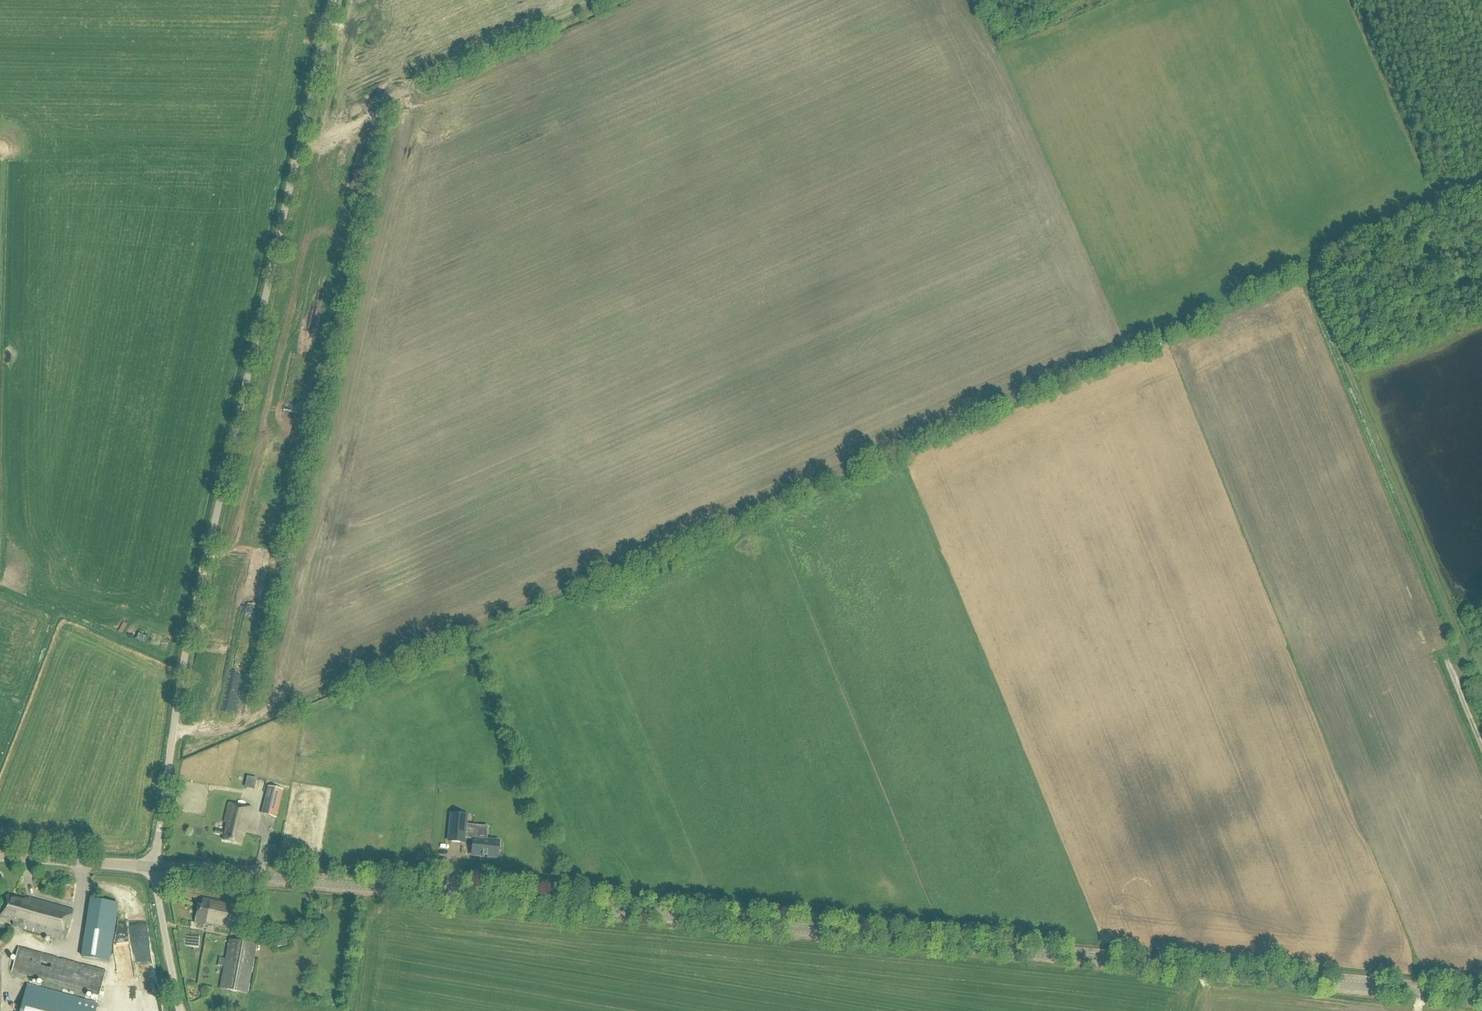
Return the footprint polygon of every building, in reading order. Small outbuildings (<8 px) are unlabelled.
[(146,643),(149,632),(138,629),(135,639),(146,643)] [(262,815),(275,818),(282,790),(268,787),(262,815)] [(245,833),(251,809),(228,804),(224,823),(227,823),(223,840),(240,844),(242,833),(245,833)] [(472,849),(472,856),(482,856),(482,857),(482,856),(486,857),(487,858),(487,857),(497,858),(497,851),(498,852),(498,849),(497,849),(498,842),(477,840),(479,827),(466,826),(467,817),(451,815),(448,842),(464,843),(464,839),(473,840),(473,846),(472,846),(472,849)] [(379,864),(379,872),(395,874),(396,866),(379,864)] [(72,913),(59,910),(58,906),(30,899),(28,903),(6,897),(0,918),(13,921),(12,926),(64,941),(72,913)] [(232,931),(236,905),(202,899),(201,907),(197,906),(194,924),(232,931)] [(109,961),(117,904),(90,900),(81,957),(109,961)] [(287,939),(272,943),(274,949),(281,947),(281,948),(286,947),(286,946),(289,945),(287,939)] [(247,994),(257,945),(228,940),(219,989),(247,994)] [(99,996),(105,972),(18,948),(11,972),(99,996)] [(138,954),(139,972),(148,972),(147,953),(138,954)] [(95,1004),(27,986),(20,1010),(94,1010),(95,1004)]
